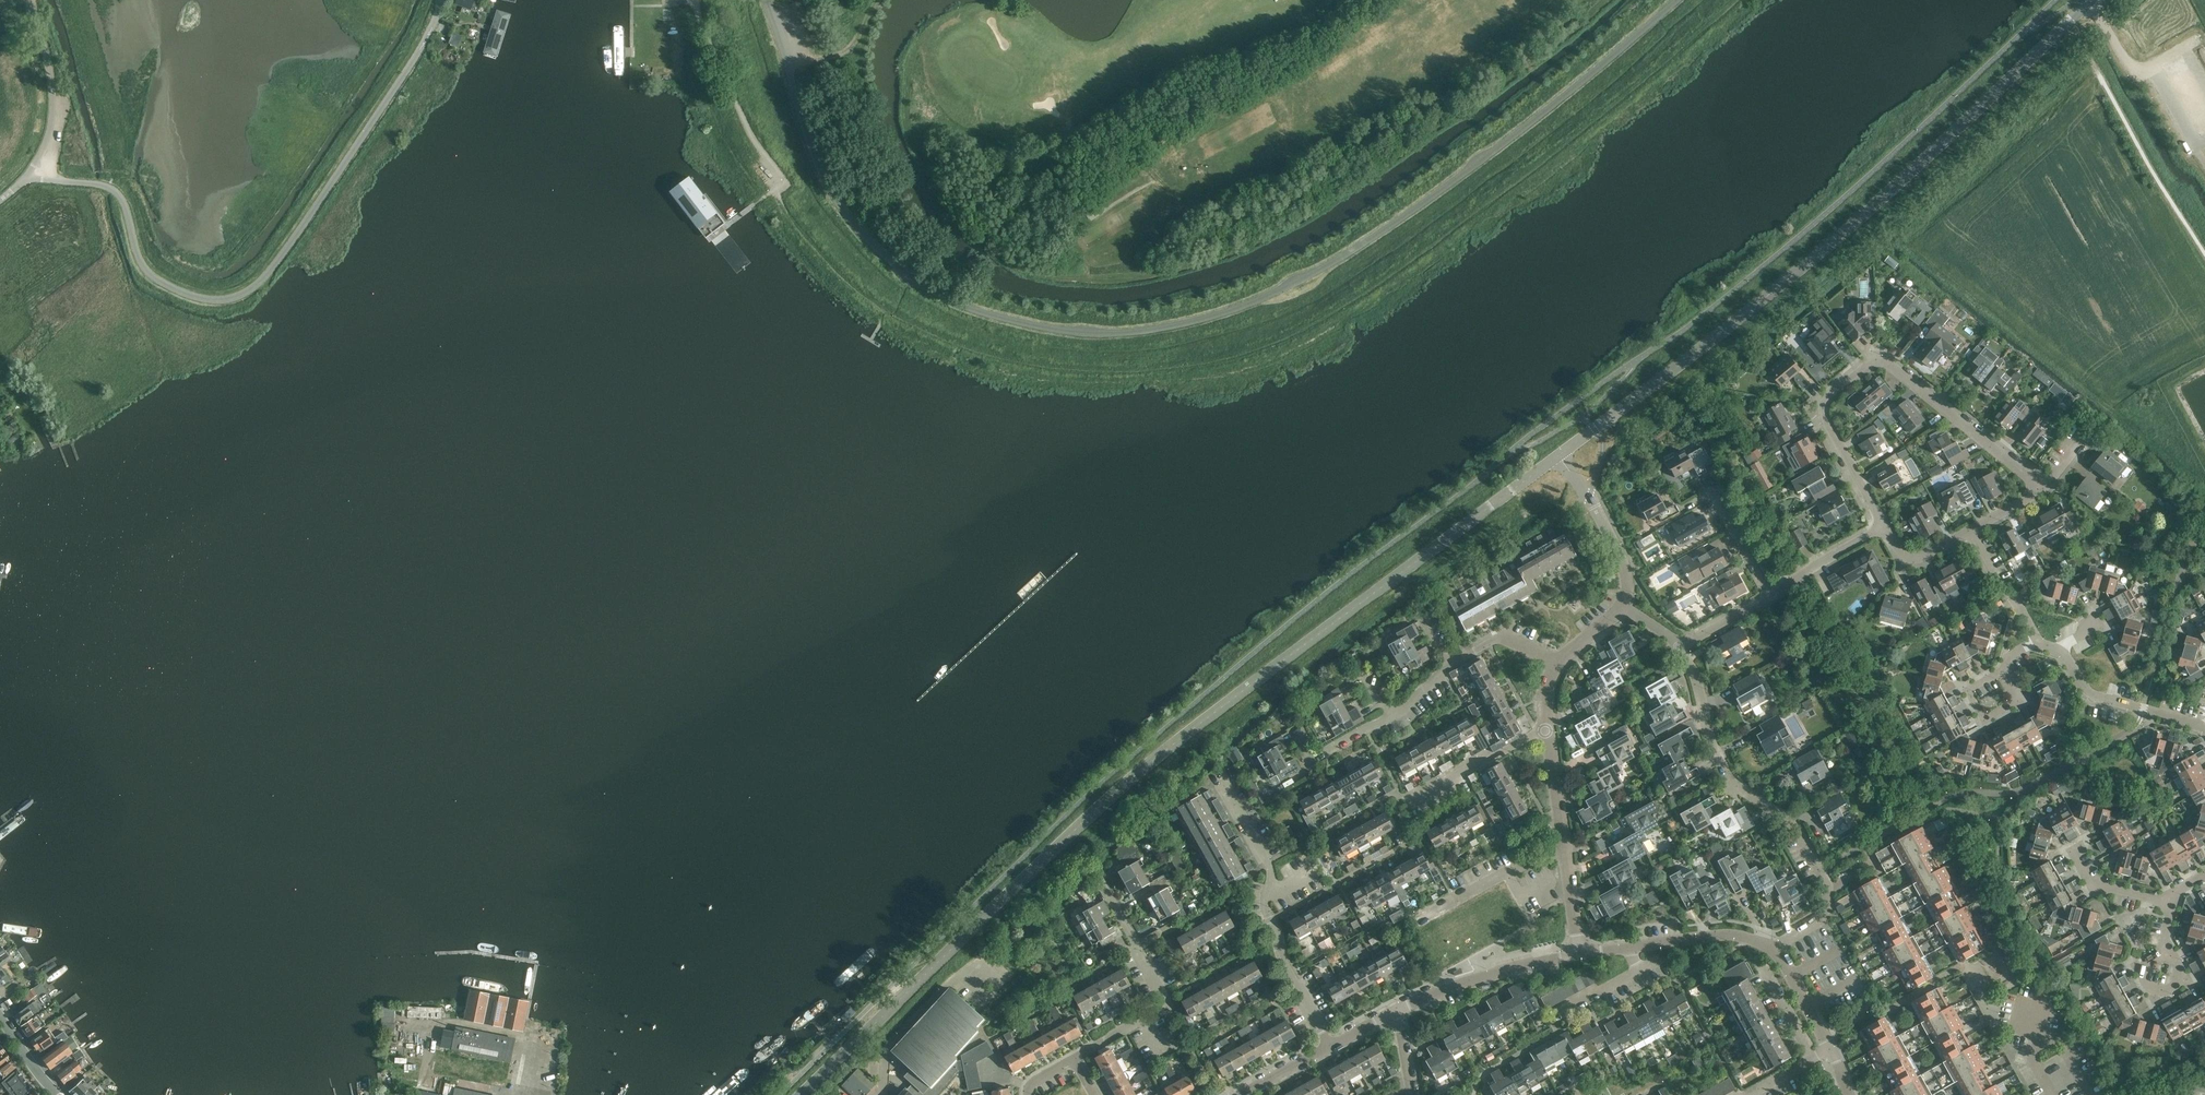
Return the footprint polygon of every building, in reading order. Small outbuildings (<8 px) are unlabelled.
[(11,10),(19,7),(17,0),(8,0),(11,10)] [(455,2),(472,9),(475,0),(456,0),(455,2)] [(497,11),(482,55),(496,60),(511,16),(497,11)] [(1885,261),(1894,268),(1899,263),(1889,255),(1885,261)] [(1928,315),(1932,309),(1910,290),(1906,295),(1899,289),(1883,309),(1897,321),(1904,311),(1910,316),(1918,306),(1923,310),(1913,322),(1919,326),(1928,315)] [(1854,311),(1839,323),(1854,342),(1869,329),(1865,325),(1872,320),(1872,302),(1856,302),(1856,313),(1854,311)] [(1961,341),(1943,326),(1949,318),(1937,308),(1930,318),(1937,324),(1926,338),(1929,340),(1916,356),(1930,368),(1943,352),(1949,356),(1961,341)] [(1819,334),(1807,344),(1823,364),(1837,352),(1829,342),(1837,336),(1826,323),(1820,315),(1811,323),(1817,330),(1819,334)] [(1787,353),(1768,369),(1781,385),(1793,376),(1795,379),(1794,379),(1803,390),(1809,385),(1798,371),(1801,369),(1787,353)] [(1999,357),(1993,364),(1986,359),(1987,358),(1981,354),(1973,362),(1979,367),(1973,376),(1982,383),(2001,359),(1999,357)] [(2005,374),(1998,368),(2004,361),(2001,359),(1982,383),(1992,391),(1998,382),(2004,386),(2001,390),(2008,395),(2023,376),(2017,371),(2011,378),(2006,373),(2005,374)] [(1870,412),(1886,399),(1893,393),(1885,383),(1880,387),(1874,381),(1868,385),(1869,386),(1857,396),(1855,394),(1850,398),(1848,401),(1849,404),(1851,407),(1854,408),(1857,407),(1863,413),(1867,409),(1870,412)] [(2031,409),(2026,406),(2020,400),(2014,407),(2008,402),(1995,418),(2008,429),(2018,418),(2022,421),(2034,406),(2033,406),(2031,409)] [(1893,414),(1908,432),(1923,420),(1908,401),(1899,408),(1893,402),(1881,412),(1887,419),(1893,414)] [(1776,406),(1775,404),(1768,408),(1769,410),(1763,414),(1776,438),(1772,440),(1776,447),(1791,439),(1787,433),(1796,428),(1788,413),(1786,414),(1780,404),(1776,406)] [(2030,447),(2044,431),(2037,426),(2043,419),(2036,414),(2039,411),(2034,406),(2022,421),(2027,424),(2017,436),(2030,447)] [(1880,430),(1884,428),(1879,418),(1875,421),(1880,430)] [(6,440),(20,430),(12,419),(0,428),(0,432),(6,440)] [(1871,459),(1884,452),(1880,445),(1885,442),(1880,433),(1878,434),(1874,425),(1857,434),(1862,443),(1860,444),(1865,454),(1868,453),(1871,459)] [(17,433),(5,441),(8,446),(20,438),(17,433)] [(1943,449),(1952,466),(1970,456),(1966,449),(1962,451),(1957,442),(1953,444),(1947,433),(1929,443),(1935,454),(1943,449)] [(33,436),(25,439),(27,444),(35,441),(33,436)] [(1800,468),(1819,457),(1808,438),(1798,444),(1796,439),(1783,446),(1789,458),(1788,458),(1795,470),(1800,468)] [(1710,460),(1703,446),(1686,455),(1683,451),(1674,456),(1673,453),(1664,458),(1666,460),(1664,461),(1669,470),(1670,470),(1674,478),(1693,467),(1694,469),(1710,460)] [(1748,462),(1763,455),(1760,449),(1745,456),(1748,462)] [(2114,484),(2128,467),(2108,451),(2094,468),(2114,484)] [(1888,466),(1899,458),(1895,453),(1884,460),(1888,466)] [(1764,490),(1774,485),(1760,460),(1750,465),(1764,490)] [(1940,463),(1930,470),(1934,476),(1944,470),(1940,463)] [(1884,491),(1903,480),(1894,465),(1876,475),(1884,491)] [(1815,502),(1837,490),(1832,482),(1826,485),(1823,479),(1826,477),(1820,467),(1792,483),(1798,493),(1807,488),(1815,502)] [(1989,500),(2006,491),(1998,478),(1996,479),(1993,473),(1982,479),(1980,475),(1971,480),(1979,495),(1985,492),(1989,500)] [(2095,509),(2107,493),(2088,479),(2076,494),(2095,509)] [(1945,492),(1938,496),(1947,512),(1965,502),(1967,505),(1975,500),(1964,481),(1958,485),(1957,484),(1944,491),(1945,492)] [(1837,490),(1815,502),(1804,508),(1807,514),(1820,507),(1828,524),(1850,512),(1837,490)] [(1660,503),(1656,495),(1647,499),(1645,496),(1635,501),(1637,505),(1636,505),(1641,513),(1642,513),(1646,521),(1657,515),(1661,522),(1678,512),(1674,505),(1665,509),(1661,502),(1660,503)] [(2144,513),(2148,507),(2139,501),(2135,506),(2144,513)] [(1930,518),(1937,514),(1931,502),(1918,509),(1921,514),(1910,520),(1910,521),(1915,530),(1916,531),(1918,529),(1923,538),(1936,530),(1930,518)] [(2073,531),(2082,526),(2075,513),(2067,517),(2060,504),(2046,511),(2058,532),(2070,526),(2073,531)] [(2038,544),(2058,532),(2046,511),(2033,518),(2039,529),(2027,535),(2035,550),(2040,547),(2038,544)] [(1674,531),(1671,533),(1679,546),(1686,542),(1709,529),(1702,515),(1692,521),(1689,515),(1671,525),(1674,531)] [(1798,549),(1808,543),(1800,528),(1789,534),(1798,549)] [(1575,555),(1566,539),(1564,534),(1556,538),(1551,529),(1547,531),(1552,541),(1564,562),(1575,555)] [(2015,529),(2001,537),(2005,544),(2003,545),(2006,551),(2008,550),(2013,558),(2025,551),(2029,559),(2038,554),(2035,550),(2027,535),(2025,532),(2019,536),(2015,529)] [(1564,562),(1552,541),(1545,544),(1540,535),(1536,537),(1541,547),(1553,568),(1564,562)] [(1553,568),(1541,547),(1535,550),(1529,541),(1525,543),(1530,553),(1542,574),(1553,568)] [(1542,574),(1530,553),(1524,556),(1519,547),(1514,549),(1523,565),(1531,580),(1532,579),(1542,574)] [(1691,585),(1727,566),(1717,548),(1711,551),(1701,556),(1697,550),(1684,557),(1687,563),(1681,567),(1691,585)] [(1866,577),(1873,589),(1888,581),(1872,552),(1841,569),(1849,584),(1863,576),(1866,577)] [(1947,567),(1959,589),(1970,583),(1972,586),(1980,582),(1973,569),(1966,573),(1958,560),(1947,567)] [(1737,574),(1743,571),(1740,564),(1715,577),(1719,583),(1706,590),(1711,600),(1715,598),(1719,606),(1746,592),(1737,574)] [(1520,601),(1531,594),(1538,591),(1532,579),(1531,580),(1523,565),(1516,569),(1519,573),(1512,577),(1507,568),(1503,570),(1508,579),(1520,601)] [(1948,595),(1959,589),(1947,567),(1936,573),(1943,586),(1935,590),(1937,594),(1942,603),(1950,598),(1948,595)] [(2119,583),(2120,578),(2121,575),(2105,570),(2103,576),(2099,591),(2107,593),(2111,601),(2122,595),(2121,595),(2128,591),(2125,586),(2119,583)] [(2099,591),(2103,576),(2089,572),(2087,579),(2080,583),(2085,593),(2093,589),(2099,591)] [(1835,593),(1843,589),(1835,573),(1827,577),(1835,593)] [(1520,601),(1508,579),(1501,583),(1496,574),(1492,576),(1497,586),(1509,607),(1520,601)] [(2061,600),(2065,585),(2058,583),(2054,576),(2044,581),(2048,589),(2046,596),(2061,600)] [(1942,603),(1937,594),(1933,596),(1924,579),(1913,586),(1924,605),(1931,601),(1934,607),(1942,603)] [(1509,607),(1497,586),(1490,589),(1485,580),(1481,582),(1486,592),(1498,613),(1509,607)] [(2078,597),(2085,593),(2080,583),(2073,587),(2065,585),(2061,600),(2076,604),(2078,597)] [(1498,613),(1486,592),(1480,595),(1474,586),(1470,588),(1475,598),(1487,619),(1498,613)] [(2105,616),(2136,599),(2131,589),(2128,591),(2121,595),(2122,595),(2111,601),(2114,606),(2103,612),(2105,616)] [(1487,619),(1475,598),(1469,601),(1463,592),(1459,594),(1464,604),(1476,625),(1487,619)] [(1904,626),(1905,623),(1912,600),(1902,598),(1901,600),(1886,596),(1879,619),(1890,622),(1904,626)] [(1476,625),(1464,604),(1458,607),(1453,598),(1449,600),(1465,631),(1476,625)] [(2132,614),(2132,615),(2142,609),(2136,599),(2105,616),(2108,621),(2119,615),(2122,620),(2132,614)] [(1669,615),(1678,609),(1674,601),(1664,607),(1669,615)] [(2136,621),(2132,615),(2132,614),(2122,620),(2126,627),(2124,634),(2139,639),(2143,623),(2136,621)] [(1975,635),(1990,640),(1992,633),(1997,635),(2000,627),(1994,625),(1987,623),(1982,615),(1972,621),(1976,628),(1975,635)] [(1933,628),(1939,624),(1940,623),(1936,617),(1929,621),(1933,628)] [(2196,624),(2201,634),(2202,633),(2204,639),(2204,619),(2196,624)] [(1394,656),(1412,646),(1409,640),(1418,635),(1412,624),(1403,629),(1391,636),(1391,635),(1389,636),(1387,637),(1386,639),(1386,641),(1386,643),(1388,645),(1387,645),(1394,656)] [(1743,651),(1750,647),(1746,639),(1746,640),(1738,626),(1724,634),(1727,641),(1717,647),(1728,667),(1746,657),(1743,651)] [(1617,659),(1619,663),(1634,654),(1630,646),(1631,645),(1630,644),(1634,641),(1628,631),(1607,642),(1611,649),(1607,651),(1606,649),(1598,653),(1605,665),(1617,659)] [(2204,646),(2204,639),(2202,633),(2201,634),(2194,638),(2187,636),(2183,651),(2198,656),(2200,648),(2204,646)] [(2135,654),(2139,639),(2124,634),(2122,641),(2108,649),(2116,663),(2123,659),(2121,655),(2128,651),(2135,654)] [(1985,655),(1990,640),(1975,635),(1973,643),(1966,646),(1965,647),(1971,657),(1978,653),(1985,655)] [(1965,647),(1966,646),(1960,637),(1950,643),(1965,669),(1969,667),(1965,660),(1971,657),(1965,647)] [(1960,672),(1965,669),(1950,643),(1940,648),(1942,652),(1945,658),(1946,658),(1952,668),(1957,665),(1960,672)] [(1394,656),(1400,668),(1407,664),(1410,669),(1431,658),(1425,647),(1415,652),(1412,646),(1394,656)] [(1806,664),(1811,661),(1804,650),(1799,653),(1806,664)] [(2196,663),(2198,656),(2183,651),(2178,666),(2186,668),(2190,676),(2200,670),(2196,663)] [(1946,658),(1945,658),(1942,652),(1938,654),(1935,661),(1931,660),(1927,675),(1942,679),(1944,672),(1952,668),(1946,658)] [(1481,660),(1478,656),(1460,667),(1462,671),(1466,669),(1473,680),(1488,672),(1481,660)] [(1623,669),(1619,663),(1617,659),(1605,665),(1596,670),(1600,677),(1595,679),(1594,677),(1587,681),(1593,693),(1606,686),(1608,691),(1623,682),(1619,674),(1620,673),(1619,672),(1623,669)] [(1452,679),(1458,675),(1454,670),(1449,673),(1452,679)] [(1664,677),(1644,688),(1650,699),(1655,696),(1655,698),(1656,698),(1660,705),(1661,706),(1664,704),(1676,697),(1675,694),(1680,691),(1674,681),(1681,677),(1677,670),(1675,671),(1664,677)] [(1479,692),(1495,684),(1488,672),(1473,680),(1479,692)] [(1743,713),(1769,699),(1754,672),(1732,685),(1739,697),(1735,699),(1743,713)] [(1942,679),(1927,675),(1925,674),(1922,676),(1918,689),(1923,690),(1927,691),(1925,698),(1927,703),(1934,699),(1934,700),(1945,694),(1940,686),(1942,679)] [(2055,711),(2060,696),(2061,691),(2056,682),(2038,692),(2042,700),(2040,707),(2055,711)] [(1486,704),(1501,696),(1495,684),(1479,692),(1486,704)] [(1461,696),(1466,693),(1463,686),(1458,689),(1461,696)] [(1612,697),(1608,691),(1606,686),(1593,693),(1573,704),(1577,712),(1584,708),(1589,717),(1595,714),(1597,718),(1612,710),(1607,701),(1608,701),(1608,699),(1612,697)] [(2162,697),(2164,689),(2157,687),(2155,695),(2162,697)] [(1325,717),(1343,707),(1340,701),(1344,699),(1338,688),(1323,697),(1325,702),(1319,706),(1325,717)] [(1957,700),(1954,695),(1948,699),(1945,694),(1934,700),(1934,699),(1927,703),(1924,705),(1929,715),(1957,700)] [(1493,716),(1508,707),(1501,696),(1486,704),(1493,716)] [(1807,711),(1814,707),(1810,699),(1802,703),(1807,711)] [(1956,713),(1953,708),(1959,704),(1957,700),(1929,715),(1935,725),(1956,713)] [(1471,713),(1477,709),(1474,703),(1468,707),(1471,713)] [(1660,705),(1648,712),(1653,721),(1652,721),(1653,723),(1649,725),(1655,736),(1676,724),(1687,718),(1683,711),(1677,714),(1671,704),(1666,707),(1664,704),(1661,706),(1660,705)] [(1356,707),(1350,711),(1346,713),(1343,707),(1325,717),(1335,736),(1363,720),(1356,707)] [(1499,728),(1515,719),(1508,707),(1493,716),(1499,728)] [(2051,726),(2055,711),(2040,707),(2038,714),(2031,718),(2037,729),(2044,724),(2051,726)] [(1477,709),(1471,713),(1474,718),(1480,715),(1477,709)] [(1968,719),(1965,715),(1959,718),(1956,713),(1935,725),(1940,734),(1968,719)] [(1600,725),(1597,718),(1595,714),(1589,717),(1574,726),(1578,732),(1573,735),(1572,733),(1565,737),(1571,749),(1583,743),(1585,746),(1601,738),(1596,729),(1597,729),(1596,727),(1600,725)] [(2037,729),(2031,718),(2025,721),(2022,714),(2017,717),(2032,744),(2043,738),(2037,729)] [(1766,756),(1785,745),(1781,739),(1789,735),(1777,715),(1763,723),(1766,729),(1756,735),(1766,756)] [(2023,749),(2032,744),(2017,717),(2013,719),(2016,726),(2011,729),(2023,749)] [(1487,747),(1484,741),(1471,718),(1467,720),(1466,719),(1454,726),(1463,741),(1473,735),(1481,751),(1487,747)] [(1514,735),(1521,731),(1515,719),(1499,728),(1494,731),(1500,740),(1490,746),(1493,752),(1516,739),(1514,735)] [(1946,745),(1956,739),(1967,733),(1964,727),(1970,724),(1968,719),(1940,734),(1946,745)] [(2023,749),(2011,729),(2006,732),(2002,725),(1998,728),(2013,755),(2023,749)] [(1451,748),(1463,741),(1454,726),(1442,732),(1451,748)] [(1484,736),(1489,733),(1485,726),(1480,729),(1484,736)] [(1616,738),(1627,731),(1624,726),(1613,732),(1616,738)] [(1689,727),(1657,745),(1663,756),(1667,753),(1668,755),(1669,754),(1673,762),(1673,763),(1677,761),(1689,755),(1689,754),(1687,751),(1692,748),(1687,738),(1693,734),(1689,727)] [(2003,760),(2013,755),(1998,728),(1993,730),(1997,737),(1991,740),(1992,741),(1997,750),(2003,760)] [(1439,754),(1451,748),(1442,732),(1431,739),(1439,754)] [(2143,749),(2149,759),(2156,755),(2164,757),(2168,742),(2161,740),(2162,734),(2154,732),(2150,745),(2143,749)] [(1971,740),(1969,737),(1967,733),(1956,739),(1958,743),(1959,743),(1960,746),(1957,758),(1973,763),(1978,742),(1971,740)] [(1616,761),(1619,766),(1634,757),(1629,749),(1630,748),(1629,747),(1633,744),(1628,734),(1595,751),(1599,759),(1606,755),(1611,764),(1616,761)] [(1263,768),(1281,757),(1279,753),(1285,750),(1284,748),(1287,746),(1281,736),(1272,741),(1271,738),(1266,741),(1267,744),(1260,748),(1263,753),(1257,757),(1263,768)] [(1427,761),(1439,754),(1431,739),(1419,745),(1427,761)] [(1990,754),(1997,750),(1992,741),(1985,744),(1978,742),(1973,763),(1982,765),(1984,760),(1989,761),(1990,754)] [(2175,766),(2185,760),(2181,753),(2183,746),(2168,742),(2164,757),(2171,759),(2175,766)] [(1415,767),(1427,761),(1419,745),(1407,752),(1415,767)] [(1812,785),(1830,775),(1815,749),(1793,761),(1800,773),(1796,775),(1800,783),(1808,779),(1812,785)] [(1229,754),(1234,762),(1242,757),(1237,750),(1229,754)] [(2200,765),(2197,759),(2204,755),(2204,752),(2203,750),(2185,760),(2175,766),(2180,776),(2200,765)] [(1403,774),(1415,767),(1407,752),(1395,759),(1403,774)] [(1464,760),(1471,756),(1468,752),(1461,756),(1464,760)] [(1281,757),(1263,768),(1269,779),(1276,775),(1279,781),(1300,769),(1294,758),(1285,764),(1281,757)] [(1376,760),(1371,763),(1371,762),(1359,769),(1367,784),(1380,777),(1380,778),(1384,775),(1376,760)] [(1448,769),(1453,766),(1450,760),(1445,763),(1448,769)] [(1500,763),(1499,763),(1497,760),(1478,770),(1480,775),(1485,772),(1492,784),(1507,775),(1500,763)] [(1622,772),(1619,766),(1616,761),(1611,764),(1596,773),(1599,780),(1595,782),(1594,780),(1586,784),(1593,796),(1605,789),(1608,793),(1623,785),(1618,777),(1619,776),(1618,775),(1622,772)] [(1673,762),(1661,769),(1666,778),(1665,778),(1666,780),(1661,782),(1667,793),(1700,775),(1696,768),(1689,771),(1684,761),(1678,764),(1677,761),(1673,763),(1673,762)] [(1442,773),(1448,769),(1445,763),(1438,767),(1442,773)] [(2203,770),(2200,765),(2180,776),(2185,786),(2204,775),(2204,769),(2203,770)] [(1355,791),(1367,784),(1359,769),(1347,775),(1355,791)] [(1471,782),(1477,779),(1473,773),(1467,776),(1471,782)] [(1424,782),(1431,778),(1428,774),(1421,777),(1424,782)] [(1344,797),(1355,791),(1347,775),(1335,782),(1344,797)] [(1498,796),(1514,787),(1507,775),(1492,784),(1498,796)] [(2204,788),(2204,775),(2185,786),(2191,796),(2204,788)] [(1332,804),(1344,797),(1335,782),(1323,788),(1332,804)] [(1408,791),(1414,788),(1411,782),(1405,786),(1408,791)] [(1386,794),(1392,790),(1389,784),(1383,788),(1386,794)] [(2056,795),(2061,793),(2057,785),(2052,788),(2056,795)] [(1505,808),(1520,799),(1514,787),(1498,796),(1505,808)] [(1334,808),(1332,804),(1323,788),(1311,795),(1320,810),(1326,807),(1329,812),(1334,808)] [(2204,801),(2204,788),(2191,796),(2197,806),(2204,801)] [(1611,800),(1608,793),(1605,789),(1593,796),(1584,801),(1588,808),(1583,810),(1582,808),(1575,812),(1582,824),(1589,821),(1594,818),(1596,822),(1611,813),(1607,804),(1608,804),(1607,802),(1611,800)] [(1207,799),(1212,796),(1209,790),(1203,793),(1207,799)] [(1477,793),(1480,799),(1485,797),(1481,790),(1477,793)] [(1827,831),(1845,821),(1842,815),(1849,811),(1845,804),(1838,790),(1823,798),(1827,805),(1816,811),(1827,831)] [(1175,809),(1180,819),(1186,829),(1209,816),(1198,797),(1201,795),(1199,791),(1187,798),(1189,801),(1175,809)] [(1369,803),(1376,799),(1373,794),(1366,798),(1369,803)] [(1309,816),(1320,810),(1311,795),(1299,801),(1306,813),(1302,815),(1313,834),(1318,831),(1315,825),(1314,826),(1309,816)] [(1716,820),(1714,816),(1709,807),(1716,803),(1712,796),(1682,812),(1677,802),(1671,804),(1677,815),(1679,814),(1685,825),(1689,822),(1690,824),(1691,823),(1695,832),(1711,824),(1716,820)] [(1217,811),(1223,808),(1217,798),(1211,801),(1217,811)] [(1520,799),(1505,808),(1512,819),(1515,818),(1520,826),(1526,822),(1525,820),(1530,817),(1520,799)] [(1641,830),(1643,834),(1658,825),(1653,817),(1654,816),(1653,815),(1657,812),(1652,802),(1631,813),(1619,819),(1623,827),(1630,823),(1635,833),(1641,830)] [(1349,806),(1352,812),(1358,809),(1355,803),(1349,806)] [(2092,822),(2097,807),(2082,803),(2080,809),(2072,813),(2079,824),(2085,820),(2092,822)] [(1483,813),(1480,808),(1478,804),(1474,806),(1474,805),(1462,812),(1470,827),(1486,819),(1483,813)] [(2079,824),(2072,813),(2067,804),(2056,810),(2074,839),(2078,837),(2073,827),(2079,824)] [(1346,816),(1352,812),(1349,806),(1343,810),(1346,816)] [(1489,815),(1490,815),(1494,813),(1490,806),(1486,809),(1489,815)] [(1755,825),(1745,806),(1744,806),(1736,810),(1737,812),(1733,815),(1729,808),(1714,816),(1716,820),(1711,824),(1714,830),(1719,828),(1720,829),(1725,838),(1741,829),(1743,832),(1755,825)] [(2118,813),(2112,811),(2097,807),(2092,822),(2100,824),(2104,831),(2122,821),(2118,813)] [(1223,808),(1217,811),(1223,821),(1228,818),(1223,808)] [(2069,842),(2074,839),(2056,810),(2047,815),(2053,826),(2058,835),(2058,836),(2064,832),(2069,842)] [(1459,834),(1470,827),(1462,812),(1450,819),(1459,834)] [(1372,820),(1380,835),(1393,829),(1384,813),(1372,820)] [(1329,825),(1336,821),(1340,819),(1337,814),(1333,817),(1326,821),(1329,825)] [(1186,829),(1191,838),(1197,848),(1220,835),(1209,816),(1186,829)] [(1939,831),(1946,827),(1948,826),(1943,817),(1934,822),(1935,823),(1926,828),(1930,836),(1939,831)] [(1447,841),(1459,834),(1450,819),(1438,825),(1447,841)] [(2190,830),(2199,847),(2204,844),(2201,838),(2203,837),(2204,837),(2204,821),(2199,819),(2197,826),(2190,830)] [(1369,842),(1380,835),(1372,820),(1360,827),(1369,842)] [(2099,847),(2130,830),(2124,820),(2122,821),(2104,831),(2103,831),(2107,837),(2097,842),(2099,847)] [(1613,831),(1619,827),(1616,821),(1610,825),(1613,831)] [(1225,832),(1231,829),(1228,823),(1222,826),(1225,832)] [(1495,826),(1499,832),(1502,838),(1508,835),(1501,823),(1495,826)] [(1435,847),(1447,841),(1438,825),(1427,832),(1435,847)] [(1285,838),(1289,836),(1293,834),(1288,826),(1281,830),(1285,838)] [(2051,839),(2058,835),(2053,826),(2046,829),(2038,827),(2034,842),(2049,847),(2051,839)] [(1357,848),(1369,842),(1360,827),(1348,833),(1357,848)] [(1897,855),(1929,837),(1923,827),(1900,840),(1900,839),(1896,841),(1895,839),(1886,845),(1887,847),(1892,844),(1897,855)] [(1489,837),(1495,834),(1492,828),(1486,831),(1489,837)] [(1231,829),(1225,832),(1229,838),(1234,835),(1231,829)] [(1646,840),(1643,834),(1641,830),(1635,833),(1624,838),(1608,847),(1612,855),(1619,851),(1624,860),(1629,857),(1632,862),(1647,853),(1642,844),(1643,844),(1642,842),(1646,840)] [(2115,851),(2131,843),(2135,840),(2130,830),(2099,847),(2102,851),(2112,846),(2115,851)] [(2199,847),(2190,830),(2180,836),(2191,856),(2196,853),(2201,862),(2204,860),(2204,857),(2199,847)] [(1341,857),(1357,848),(1348,833),(1336,840),(1338,844),(1335,846),(1341,857)] [(1197,848),(1202,858),(1208,868),(1231,855),(1220,835),(1197,848)] [(1399,845),(1405,841),(1402,836),(1396,839),(1399,845)] [(2186,859),(2191,856),(2180,836),(2170,841),(2186,870),(2191,868),(2186,859)] [(1239,850),(1245,847),(1239,837),(1233,840),(1239,850)] [(1903,865),(1912,860),(1934,847),(1929,837),(1897,855),(1903,865)] [(1472,847),(1479,843),(1476,838),(1469,842),(1472,847)] [(1121,885),(1124,883),(1144,872),(1140,866),(1143,864),(1129,839),(1115,851),(1122,862),(1125,868),(1118,872),(1122,879),(1119,881),(1121,885)] [(2182,873),(2186,870),(2170,841),(2160,847),(2172,867),(2177,864),(2182,873)] [(2047,854),(2049,847),(2034,842),(2030,857),(2037,859),(2041,866),(2051,861),(2047,854)] [(2129,852),(2126,848),(2132,845),(2131,843),(2115,851),(2119,858),(2117,866),(2115,872),(2130,876),(2132,870),(2137,855),(2129,852)] [(1386,846),(1379,850),(1382,854),(1389,851),(1386,846)] [(1245,847),(1239,850),(1244,860),(1250,857),(1245,847)] [(1455,856),(1462,852),(1460,847),(1453,851),(1455,856)] [(1909,874),(1937,859),(1932,849),(1935,848),(1934,847),(1912,860),(1903,865),(1909,874)] [(2166,870),(2172,867),(2160,847),(2150,853),(2156,863),(2166,882),(2171,879),(2166,870)] [(1442,880),(1429,858),(1426,860),(1422,853),(1410,860),(1418,875),(1428,870),(1436,883),(1442,880)] [(2149,867),(2156,863),(2150,853),(2144,856),(2137,855),(2132,870),(2139,872),(2137,879),(2145,881),(2149,867)] [(1208,868),(1213,878),(1219,887),(1233,879),(1235,882),(1247,876),(1245,872),(1242,873),(1231,855),(1208,868)] [(1365,864),(1372,860),(1370,855),(1363,859),(1365,864)] [(1744,872),(1748,870),(1740,855),(1732,859),(1731,859),(1730,859),(1727,855),(1717,861),(1728,882),(1735,893),(1742,889),(1739,883),(1748,878),(1744,872)] [(1439,865),(1445,861),(1442,856),(1436,859),(1439,865)] [(1635,868),(1632,862),(1629,857),(1624,860),(1608,869),(1609,869),(1597,876),(1601,882),(1608,879),(1613,888),(1618,885),(1621,889),(1636,881),(1631,872),(1632,872),(1631,870),(1635,868)] [(1942,868),(1937,859),(1909,874),(1913,882),(1914,884),(1945,867),(1945,866),(1942,868)] [(1406,882),(1418,875),(1410,860),(1398,867),(1406,882)] [(2036,882),(2063,867),(2061,863),(2055,866),(2051,860),(2051,861),(2041,866),(2031,872),(2036,882)] [(1247,871),(1248,871),(1253,868),(1250,862),(1244,865),(1247,871)] [(1349,872),(1355,869),(1352,863),(1346,867),(1349,872)] [(1772,883),(1776,881),(1768,866),(1759,870),(1758,871),(1755,866),(1748,870),(1744,872),(1748,878),(1756,893),(1763,889),(1765,894),(1763,895),(1767,902),(1779,895),(1772,883)] [(1400,885),(1406,882),(1398,867),(1386,873),(1402,902),(1408,899),(1400,885)] [(1920,894),(1928,889),(1951,877),(1945,867),(1914,884),(1920,894)] [(2060,875),(2066,871),(2063,867),(2036,882),(2042,892),(2063,880),(2060,875)] [(1696,887),(1700,885),(1692,870),(1683,875),(1683,874),(1681,875),(1679,870),(1668,876),(1680,897),(1686,909),(1694,905),(1690,898),(1699,893),(1696,887)] [(1144,872),(1124,883),(1121,885),(1123,889),(1126,887),(1131,894),(1148,884),(1151,889),(1167,881),(1164,875),(1153,881),(1150,876),(1147,878),(1144,872)] [(1402,902),(1386,873),(1374,880),(1386,901),(1397,895),(1402,902)] [(1801,895),(1805,893),(1796,877),(1787,882),(1787,881),(1786,882),(1783,877),(1776,881),(1772,883),(1779,895),(1784,904),(1791,900),(1793,905),(1791,906),(1795,913),(1807,906),(1804,900),(1801,895)] [(1886,887),(1881,877),(1878,878),(1872,881),(1859,889),(1852,892),(1858,902),(1886,887)] [(1925,904),(1934,899),(1956,887),(1951,877),(1928,889),(1920,894),(1925,904)] [(1374,907),(1386,901),(1374,880),(1369,883),(1368,881),(1362,884),(1364,886),(1363,886),(1371,902),(1374,907)] [(2047,902),(2074,886),(2072,882),(2065,886),(2063,880),(2042,892),(2047,902)] [(1154,910),(1173,899),(1170,893),(1173,891),(1167,881),(1151,889),(1154,895),(1148,898),(1154,910)] [(1696,887),(1699,893),(1708,908),(1714,905),(1717,909),(1715,910),(1719,917),(1732,910),(1728,904),(1725,899),(1729,897),(1720,881),(1711,886),(1711,885),(1709,886),(1707,881),(1700,885),(1696,887)] [(1419,893),(1426,889),(1423,884),(1416,888),(1419,893)] [(1624,896),(1621,889),(1618,885),(1613,888),(1597,896),(1601,903),(1597,906),(1596,904),(1589,908),(1595,920),(1602,917),(1607,914),(1609,917),(1625,909),(1620,900),(1621,900),(1620,898),(1624,896)] [(1359,908),(1371,902),(1363,886),(1351,893),(1359,908)] [(2070,894),(2077,891),(2074,886),(2047,902),(2053,912),(2063,906),(2073,900),(2074,900),(2070,894)] [(1861,914),(1883,901),(1892,897),(1890,894),(1886,887),(1858,902),(1863,912),(1860,914),(1861,914)] [(1931,914),(1939,909),(1959,898),(1954,889),(1957,887),(1956,887),(1934,899),(1925,904),(1927,906),(1931,914)] [(1654,891),(1645,895),(1650,905),(1659,901),(1654,891)] [(1325,902),(1334,917),(1346,911),(1337,895),(1325,902)] [(1866,924),(1889,911),(1897,906),(1892,897),(1883,901),(1861,914),(1866,924)] [(1959,898),(1939,909),(1931,914),(1935,921),(1936,923),(1936,924),(1967,906),(1964,908),(1959,898)] [(1185,914),(1179,903),(1177,904),(1173,899),(1154,910),(1160,921),(1167,917),(1170,923),(1185,914)] [(2073,900),(2063,906),(2067,913),(2064,924),(2064,925),(2079,929),(2084,909),(2081,908),(2077,907),(2073,900)] [(1110,912),(1104,902),(1104,901),(1076,917),(1086,934),(1104,923),(1101,918),(1110,912)] [(1322,924),(1334,917),(1325,902),(1313,909),(1322,924)] [(1872,934),(1894,921),(1903,916),(1897,906),(1889,911),(1866,924),(1872,934)] [(1942,934),(1950,929),(1973,916),(1967,906),(1936,924),(1942,934)] [(1310,931),(1322,924),(1313,909),(1302,915),(1310,931)] [(2102,928),(2097,920),(2100,913),(2084,909),(2079,929),(2084,939),(2102,928)] [(1393,913),(1397,921),(1404,917),(1400,910),(1393,913)] [(1213,918),(1221,933),(1234,926),(1225,911),(1213,918)] [(2199,914),(2195,913),(2191,929),(2204,933),(2204,911),(2199,914)] [(1393,924),(1393,923),(1397,921),(1393,913),(1389,916),(1393,924)] [(1298,937),(1310,931),(1302,915),(1290,922),(1298,937)] [(1362,924),(1368,921),(1365,915),(1359,918),(1362,924)] [(1880,942),(1900,931),(1908,926),(1904,919),(1903,916),(1894,921),(1872,934),(1875,932),(1880,942)] [(1947,944),(1956,939),(1978,926),(1973,916),(1950,929),(1942,934),(1947,944)] [(1210,940),(1221,933),(1213,918),(1201,925),(1210,940)] [(1353,929),(1359,926),(1356,920),(1350,923),(1353,929)] [(1086,934),(1092,945),(1099,941),(1102,947),(1123,935),(1117,924),(1107,930),(1104,923),(1086,934)] [(1198,947),(1210,940),(1201,925),(1189,931),(1198,947)] [(1883,954),(1905,941),(1914,936),(1912,934),(1908,926),(1900,931),(1880,942),(1886,951),(1882,953),(1883,954)] [(1953,953),(1961,949),(1981,938),(1976,928),(1979,927),(1978,926),(1956,939),(1947,944),(1949,946),(1953,953)] [(1389,937),(1395,933),(1391,928),(1386,931),(1389,937)] [(2204,936),(2204,933),(2191,929),(2186,944),(2193,945),(2197,953),(2204,948),(2204,942),(2204,940),(2204,936)] [(0,930),(0,946),(2,949),(9,944),(0,930)] [(1336,939),(1343,935),(1341,930),(1333,934),(1336,939)] [(1186,954),(1198,947),(1189,931),(1177,938),(1186,954)] [(2097,955),(2113,960),(2115,953),(2120,954),(2123,946),(2110,942),(2105,934),(2095,940),(2100,948),(2097,955)] [(1888,963),(1911,951),(1919,946),(1914,936),(1905,941),(1883,954),(1888,963)] [(1371,945),(1378,941),(1375,937),(1368,940),(1371,945)] [(1238,947),(1243,944),(1240,938),(1234,941),(1238,947)] [(1961,962),(1966,960),(1967,959),(1980,952),(1987,948),(1981,938),(1961,949),(1953,953),(1958,963),(1961,962)] [(1319,948),(1327,944),(1324,939),(1317,943),(1319,948)] [(870,941),(826,981),(843,1001),(886,959),(870,941)] [(1224,954),(1231,951),(1228,946),(1222,949),(1224,954)] [(1352,950),(1355,956),(1362,952),(1359,946),(1352,950)] [(1894,973),(1916,961),(1925,956),(1919,946),(1911,951),(1888,963),(1894,973)] [(1304,957),(1310,953),(1306,948),(1300,951),(1304,957)] [(1386,955),(1394,970),(1406,963),(1398,948),(1386,955)] [(2204,962),(2204,948),(2197,953),(2200,958),(2194,962),(2189,965),(2191,969),(2204,962)] [(1349,959),(1355,956),(1352,950),(1346,953),(1349,959)] [(1330,962),(1339,957),(1336,951),(1326,956),(1330,962)] [(2113,960),(2097,955),(2093,954),(2088,969),(2097,972),(2095,981),(2096,984),(2115,973),(2111,967),(2113,960)] [(1208,964),(1214,960),(1211,955),(1205,959),(1208,964)] [(1382,977),(1394,970),(1386,955),(1374,961),(1382,977)] [(1902,981),(1922,970),(1930,966),(1925,956),(1916,961),(1894,973),(1894,974),(1897,972),(1902,981)] [(1371,983),(1382,977),(1374,961),(1362,968),(1371,983)] [(1748,983),(1746,979),(1754,974),(1747,961),(1724,974),(1731,987),(1721,993),(1726,1003),(1753,988),(1750,982),(1748,983)] [(1250,984),(1262,977),(1253,962),(1241,969),(1250,984)] [(2191,969),(2194,974),(2204,967),(2204,962),(2191,969)] [(1192,973),(1197,970),(1194,964),(1188,967),(1192,973)] [(9,979),(0,967),(0,966),(0,986),(9,979)] [(1928,981),(1934,978),(1933,977),(1936,976),(1930,966),(1922,970),(1902,981),(1908,992),(1928,981)] [(1316,977),(1321,974),(1318,968),(1312,972),(1316,977)] [(1359,990),(1371,983),(1362,968),(1350,975),(1359,990)] [(1238,991),(1250,984),(1241,969),(1229,975),(1238,991)] [(1109,976),(1118,992),(1130,985),(1121,970),(1109,976)] [(1590,985),(1595,982),(1596,982),(1589,971),(1584,974),(1590,985)] [(2100,995),(2127,980),(2125,975),(2118,979),(2115,973),(2096,984),(2094,985),(2100,995)] [(1585,988),(1590,985),(1584,974),(1579,976),(1585,988)] [(1226,997),(1238,991),(1229,975),(1218,982),(1226,997)] [(1347,996),(1359,990),(1350,975),(1339,981),(1347,996)] [(1720,980),(1717,975),(1709,980),(1711,985),(1720,980)] [(1106,998),(1118,992),(1109,976),(1097,983),(1106,998)] [(1580,991),(1585,988),(1579,976),(1573,979),(1580,991)] [(1574,994),(1580,991),(1573,979),(1568,983),(1574,994)] [(2123,988),(2130,984),(2127,980),(2100,995),(2105,1005),(2126,993),(2123,988)] [(1335,1003),(1347,996),(1339,981),(1327,988),(1335,1003)] [(1214,1004),(1226,997),(1218,982),(1206,988),(1214,1004)] [(1094,1005),(1106,998),(1097,983),(1085,989),(1094,1005)] [(1569,997),(1574,994),(1568,983),(1562,985),(1569,997)] [(1528,1014),(1539,1008),(1529,989),(1522,993),(1517,984),(1513,986),(1528,1014)] [(1563,1000),(1569,997),(1562,985),(1557,988),(1563,1000)] [(1264,995),(1270,992),(1267,986),(1261,989),(1264,995)] [(1517,1020),(1528,1014),(1513,986),(1508,989),(1513,998),(1507,1002),(1517,1020)] [(825,987),(785,1021),(800,1039),(840,1004),(825,987)] [(1916,1013),(1944,997),(1939,987),(1919,998),(1913,1001),(1914,1001),(1911,1003),(1916,1013)] [(32,988),(20,996),(25,1003),(36,995),(32,988)] [(1202,1010),(1214,1004),(1206,988),(1194,995),(1202,1010)] [(1558,1003),(1563,1000),(1557,988),(1552,991),(1558,1003)] [(1682,1017),(1691,1012),(1681,994),(1675,997),(1670,988),(1666,990),(1682,1017)] [(1731,1013),(1757,998),(1755,994),(1756,993),(1753,988),(1726,1003),(1731,1013)] [(927,1094),(938,1094),(959,1072),(955,1055),(977,1031),(976,1026),(983,1019),(950,989),(893,1051),(912,1069),(905,1076),(913,1083),(906,1090),(912,1094),(924,1094),(925,1094),(927,1094)] [(1082,1012),(1094,1005),(1085,989),(1073,996),(1082,1012)] [(467,1007),(464,1019),(523,1031),(527,1015),(529,1002),(470,990),(467,1007)] [(1672,1023),(1682,1017),(1666,990),(1662,993),(1667,1002),(1662,1005),(1672,1023)] [(2202,998),(2196,1001),(2189,990),(2185,992),(2203,1024),(2204,1023),(2204,1004),(2202,998)] [(1552,1006),(1558,1003),(1552,991),(1546,994),(1552,1006)] [(2193,1029),(2203,1024),(2185,992),(2181,995),(2187,1006),(2182,1009),(2193,1029)] [(1251,1002),(1255,1000),(1258,998),(1255,993),(1249,997),(1251,1002)] [(2135,995),(2129,999),(2126,993),(2105,1005),(2111,1015),(2138,999),(2135,995)] [(1137,1003),(1143,999),(1140,994),(1134,997),(1137,1003)] [(1547,1009),(1552,1006),(1546,994),(1540,998),(1547,1009)] [(1191,1017),(1202,1010),(1194,995),(1182,1002),(1186,1010),(1182,1012),(1191,1028),(1194,1033),(1200,1030),(1197,1025),(1196,1025),(1191,1017)] [(1517,1020),(1507,1002),(1501,1005),(1496,996),(1491,999),(1506,1026),(1517,1020)] [(1922,1023),(1930,1018),(1950,1007),(1944,997),(1916,1013),(1921,1021),(1922,1023)] [(1761,1001),(1759,1002),(1757,998),(1731,1013),(1737,1022),(1764,1007),(1761,1001)] [(1495,1032),(1506,1026),(1491,999),(1486,1001),(1491,1010),(1485,1014),(1495,1032)] [(1672,1023),(1662,1005),(1656,1008),(1651,999),(1647,1001),(1662,1028),(1672,1023)] [(2134,1007),(2140,1004),(2138,999),(2111,1015),(2117,1025),(2119,1024),(2137,1014),(2134,1007)] [(2193,1029),(2182,1009),(2177,1012),(2170,1000),(2166,1003),(2183,1035),(2193,1029)] [(27,1006),(13,1016),(18,1024),(33,1014),(37,1011),(40,1009),(34,1001),(31,1003),(27,1006)] [(1652,1034),(1662,1028),(1647,1001),(1643,1004),(1648,1013),(1642,1016),(1652,1034)] [(1231,1006),(1234,1012),(1240,1008),(1237,1003),(1231,1006)] [(2173,1040),(2183,1035),(2166,1003),(2161,1006),(2167,1017),(2162,1020),(2169,1033),(2173,1040)] [(1120,1012),(1127,1009),(1124,1004),(1118,1008),(1120,1012)] [(1927,1033),(1936,1028),(1958,1015),(1953,1005),(1950,1007),(1930,1018),(1922,1023),(1927,1033)] [(1055,1006),(1052,1008),(1058,1020),(1061,1018),(1055,1006)] [(1228,1015),(1234,1012),(1231,1006),(1225,1009),(1228,1015)] [(395,1008),(381,1007),(380,1017),(395,1018),(395,1008)] [(398,1008),(397,1017),(408,1018),(440,1019),(441,1009),(408,1007),(408,1009),(398,1008)] [(1766,1014),(1767,1013),(1764,1007),(1737,1022),(1742,1032),(1768,1018),(1766,1014)] [(1052,1008),(1049,1010),(1055,1022),(1058,1020),(1052,1008)] [(1277,1017),(1282,1014),(1279,1008),(1273,1011),(1277,1017)] [(1495,1032),(1485,1014),(1479,1017),(1474,1008),(1469,1011),(1484,1038),(1495,1032)] [(1652,1034),(1642,1016),(1637,1019),(1632,1010),(1627,1012),(1642,1039),(1652,1034)] [(1473,1044),(1484,1038),(1469,1011),(1464,1013),(1469,1023),(1463,1026),(1473,1044)] [(1633,1045),(1642,1039),(1627,1012),(1623,1014),(1628,1023),(1622,1027),(1633,1045)] [(1103,1022),(1110,1018),(1107,1013),(1101,1017),(1103,1022)] [(37,1014),(20,1026),(27,1037),(45,1025),(37,1014)] [(2142,1043),(2148,1022),(2141,1020),(2137,1014),(2119,1024),(2120,1026),(2130,1029),(2127,1039),(2142,1043)] [(1263,1023),(1270,1020),(1267,1015),(1260,1018),(1263,1023)] [(1942,1039),(1961,1028),(1964,1026),(1958,1015),(1936,1028),(1927,1033),(1933,1044),(1942,1039)] [(1894,1025),(1888,1016),(1886,1017),(1885,1017),(1860,1031),(1866,1041),(1885,1030),(1894,1025)] [(1210,1025),(1217,1021),(1214,1017),(1207,1020),(1210,1025)] [(1748,1042),(1775,1027),(1772,1021),(1770,1022),(1768,1018),(1742,1032),(1748,1042)] [(1029,1021),(1036,1033),(1039,1031),(1032,1019),(1029,1021)] [(1061,1025),(1070,1041),(1082,1034),(1073,1019),(1061,1025)] [(1473,1044),(1463,1026),(1457,1029),(1452,1020),(1447,1023),(1462,1050),(1473,1044)] [(1591,1030),(1587,1021),(1586,1020),(1582,1023),(1598,1050),(1608,1045),(1603,1037),(1597,1026),(1591,1030)] [(1633,1045),(1622,1027),(1617,1030),(1612,1020),(1608,1023),(1623,1050),(1633,1045)] [(2167,1034),(2169,1033),(2162,1020),(2155,1024),(2148,1022),(2142,1043),(2144,1037),(2164,1043),(2167,1034)] [(1032,1034),(1036,1033),(1029,1021),(1026,1022),(1032,1034)] [(1274,1027),(1282,1043),(1294,1036),(1286,1021),(1274,1027)] [(1088,1030),(1093,1027),(1090,1022),(1085,1025),(1088,1030)] [(1452,1056),(1462,1050),(1447,1023),(1442,1025),(1447,1034),(1441,1038),(1447,1049),(1457,1067),(1458,1067),(1452,1056)] [(1588,1056),(1598,1050),(1582,1023),(1578,1025),(1583,1034),(1577,1037),(1588,1056)] [(1613,1055),(1623,1050),(1608,1023),(1604,1025),(1609,1034),(1603,1037),(1608,1045),(1613,1055)] [(1059,1047),(1070,1041),(1061,1025),(1050,1031),(1059,1047)] [(1243,1028),(1246,1034),(1252,1031),(1249,1025),(1243,1028)] [(1871,1051),(1891,1040),(1899,1035),(1898,1033),(1894,1025),(1885,1030),(1866,1041),(1871,1051)] [(444,1030),(441,1047),(451,1049),(451,1050),(510,1062),(515,1039),(456,1027),(455,1031),(444,1030)] [(1270,1049),(1282,1043),(1274,1027),(1262,1034),(1270,1049)] [(1753,1051),(1779,1037),(1776,1033),(1778,1032),(1775,1027),(1748,1042),(1753,1051)] [(43,1030),(29,1041),(35,1049),(37,1048),(40,1052),(55,1040),(58,1045),(66,1038),(68,1037),(63,1031),(62,1033),(61,1032),(53,1038),(46,1028),(43,1030)] [(1241,1037),(1246,1034),(1243,1028),(1238,1031),(1241,1037)] [(1938,1053),(1947,1048),(1966,1037),(1961,1028),(1942,1039),(1933,1044),(1938,1053)] [(1006,1033),(1013,1045),(1016,1043),(1009,1031),(1006,1033)] [(1047,1053),(1059,1047),(1050,1031),(1039,1038),(1047,1053)] [(1588,1056),(1577,1037),(1572,1041),(1567,1031),(1562,1034),(1572,1052),(1577,1061),(1588,1056)] [(1013,1045),(1006,1033),(1003,1035),(1003,1034),(999,1037),(1001,1040),(1005,1038),(1010,1047),(1013,1045)] [(757,1054),(754,1061),(763,1061),(786,1043),(788,1039),(787,1036),(785,1034),(782,1034),(779,1035),(757,1054)] [(1259,1056),(1270,1049),(1262,1034),(1250,1041),(1259,1056)] [(1563,1057),(1572,1052),(1562,1034),(1553,1039),(1563,1057)] [(1874,1063),(1896,1050),(1905,1045),(1899,1035),(1891,1040),(1871,1051),(1868,1053),(1874,1063)] [(71,1036),(63,1041),(70,1052),(78,1046),(71,1036)] [(1782,1040),(1781,1041),(1779,1037),(1753,1051),(1759,1061),(1786,1046),(1782,1040)] [(1944,1062),(1952,1057),(1972,1047),(1966,1037),(1947,1048),(1938,1053),(1943,1060),(1944,1062)] [(1036,1060),(1047,1053),(1039,1038),(1027,1044),(1036,1060)] [(1222,1046),(1229,1042),(1226,1038),(1219,1041),(1222,1046)] [(1553,1063),(1563,1057),(1553,1039),(1543,1045),(1553,1063)] [(987,1041),(981,1045),(975,1048),(981,1059),(993,1053),(987,1041)] [(1247,1062),(1259,1056),(1250,1041),(1238,1047),(1247,1062)] [(62,1042),(41,1058),(50,1069),(61,1060),(63,1063),(69,1058),(67,1056),(70,1053),(62,1042)] [(1457,1067),(1447,1049),(1441,1052),(1436,1043),(1431,1046),(1447,1073),(1457,1067)] [(1025,1066),(1036,1060),(1027,1044),(1016,1050),(1025,1066)] [(1364,1051),(1372,1066),(1383,1060),(1388,1070),(1391,1076),(1397,1073),(1393,1067),(1388,1057),(1384,1059),(1376,1044),(1364,1051)] [(1556,1068),(1553,1063),(1543,1045),(1534,1050),(1547,1073),(1556,1068)] [(1880,1073),(1883,1071),(1911,1056),(1905,1045),(1896,1050),(1874,1063),(1880,1073)] [(1949,1073),(1958,1068),(1980,1055),(1975,1045),(1972,1047),(1952,1057),(1944,1062),(1949,1073)] [(1435,1080),(1447,1073),(1431,1046),(1426,1048),(1431,1058),(1425,1061),(1435,1080)] [(1786,1046),(1759,1061),(1764,1071),(1790,1057),(1787,1053),(1789,1052),(1786,1046)] [(1227,1054),(1216,1060),(1212,1053),(1209,1047),(1204,1050),(1211,1063),(1215,1060),(1223,1076),(1235,1069),(1227,1054)] [(1235,1069),(1247,1062),(1238,1047),(1227,1054),(1235,1069)] [(976,1062),(981,1059),(975,1048),(970,1051),(976,1062)] [(1122,1058),(1134,1051),(1132,1048),(1120,1055),(1122,1058)] [(79,1049),(72,1054),(76,1060),(84,1055),(79,1049)] [(1101,1069),(1116,1061),(1110,1049),(1094,1058),(1101,1069)] [(1013,1072),(1025,1066),(1016,1050),(1004,1057),(1013,1072)] [(1549,1078),(1547,1073),(1534,1050),(1529,1052),(1534,1061),(1529,1064),(1539,1083),(1549,1078)] [(977,1068),(976,1062),(970,1051),(962,1056),(965,1071),(977,1068)] [(1134,1051),(1122,1058),(1123,1061),(1135,1054),(1134,1051)] [(1360,1073),(1372,1066),(1364,1051),(1352,1058),(1360,1073)] [(9,1059),(5,1052),(0,1055),(0,1067),(9,1059)] [(1680,1061),(1676,1053),(1667,1059),(1671,1066),(1680,1061)] [(1955,1083),(1964,1078),(1983,1067),(1986,1066),(1980,1055),(1958,1068),(1949,1073),(1955,1083)] [(1888,1081),(1907,1070),(1916,1065),(1911,1056),(1883,1071),(1888,1081)] [(1696,1069),(1703,1065),(1699,1057),(1691,1061),(1696,1069)] [(1349,1079),(1360,1073),(1352,1058),(1340,1064),(1349,1079)] [(1539,1083),(1529,1064),(1523,1068),(1518,1058),(1514,1061),(1529,1088),(1539,1083)] [(9,1059),(0,1067),(0,1080),(15,1067),(9,1059)] [(74,1060),(56,1074),(64,1084),(67,1082),(68,1081),(70,1083),(77,1077),(74,1073),(80,1068),(74,1060)] [(1107,1081),(1123,1072),(1116,1061),(1101,1069),(1107,1081)] [(1168,1061),(1165,1062),(1173,1077),(1176,1075),(1168,1061)] [(1519,1094),(1529,1088),(1514,1061),(1510,1063),(1515,1072),(1509,1075),(1519,1094)] [(1165,1062),(1162,1064),(1170,1079),(1173,1077),(1165,1062)] [(1337,1086),(1349,1079),(1340,1064),(1328,1071),(1337,1086)] [(1752,1064),(1742,1071),(1746,1078),(1757,1071),(1752,1064)] [(1893,1090),(1913,1080),(1921,1075),(1916,1065),(1907,1070),(1888,1081),(1893,1090)] [(1961,1092),(1969,1088),(1989,1077),(1983,1067),(1964,1078),(1955,1083),(1956,1085),(1961,1092)] [(876,1084),(858,1068),(842,1085),(852,1094),(865,1094),(867,1093),(876,1084)] [(966,1077),(979,1075),(977,1068),(965,1071),(966,1077)] [(11,1073),(0,1082),(4,1087),(0,1090),(3,1093),(6,1090),(20,1078),(22,1076),(16,1069),(11,1073)] [(1509,1075),(1504,1078),(1499,1069),(1494,1072),(1507,1094),(1517,1094),(1519,1094),(1509,1075)] [(1145,1071),(1132,1077),(1134,1080),(1146,1074),(1145,1071)] [(1113,1092),(1129,1083),(1123,1072),(1107,1081),(1113,1092)] [(1494,1072),(1490,1074),(1495,1083),(1490,1086),(1484,1089),(1487,1094),(1507,1094),(1494,1072)] [(1574,1077),(1577,1082),(1587,1076),(1584,1072),(1574,1077)] [(1146,1074),(1134,1080),(1136,1083),(1148,1077),(1146,1074)] [(72,1094),(82,1094),(93,1084),(90,1081),(91,1080),(86,1075),(82,1079),(69,1091),(72,1094)] [(967,1083),(980,1080),(979,1075),(966,1077),(967,1083)] [(1183,1094),(1189,1094),(1196,1091),(1187,1075),(1176,1082),(1183,1094)] [(1577,1082),(1574,1077),(1572,1075),(1563,1080),(1565,1083),(1567,1087),(1570,1085),(1577,1082)] [(1918,1090),(1927,1085),(1921,1075),(1913,1080),(1893,1090),(1890,1092),(1892,1094),(1909,1094),(1918,1090)] [(7,1094),(14,1094),(27,1083),(22,1076),(20,1078),(6,1090),(9,1093),(7,1094)] [(1311,1094),(1321,1094),(1326,1092),(1317,1077),(1305,1084),(1311,1094)] [(1994,1086),(1989,1077),(1969,1088),(1961,1092),(1962,1094),(1978,1094),(1994,1086)] [(1729,1092),(1735,1090),(1735,1089),(1728,1078),(1723,1081),(1729,1092)] [(980,1080),(967,1083),(968,1090),(981,1088),(980,1080)] [(1729,1092),(1723,1081),(1718,1084),(1724,1094),(1725,1094),(1729,1092)] [(1176,1082),(1164,1088),(1168,1094),(1183,1094),(1176,1082)] [(31,1093),(33,1091),(27,1083),(14,1094),(29,1094),(31,1093)] [(450,1094),(453,1084),(448,1083),(445,1092),(450,1094)] [(1135,1094),(1129,1083),(1113,1092),(1115,1094),(1135,1094)] [(1557,1093),(1567,1087),(1565,1083),(1555,1088),(1557,1093)] [(82,1094),(97,1094),(98,1094),(100,1092),(96,1087),(93,1084),(82,1094)] [(1305,1084),(1293,1090),(1296,1094),(1311,1094),(1305,1084)] [(1718,1084),(1712,1087),(1716,1094),(1724,1094),(1718,1084)] [(1997,1084),(1994,1086),(1978,1094),(2003,1094),(1997,1084)] [(1927,1085),(1918,1090),(1909,1094),(1933,1094),(1927,1085)] [(1712,1087),(1706,1090),(1709,1094),(1716,1094),(1712,1087)]
